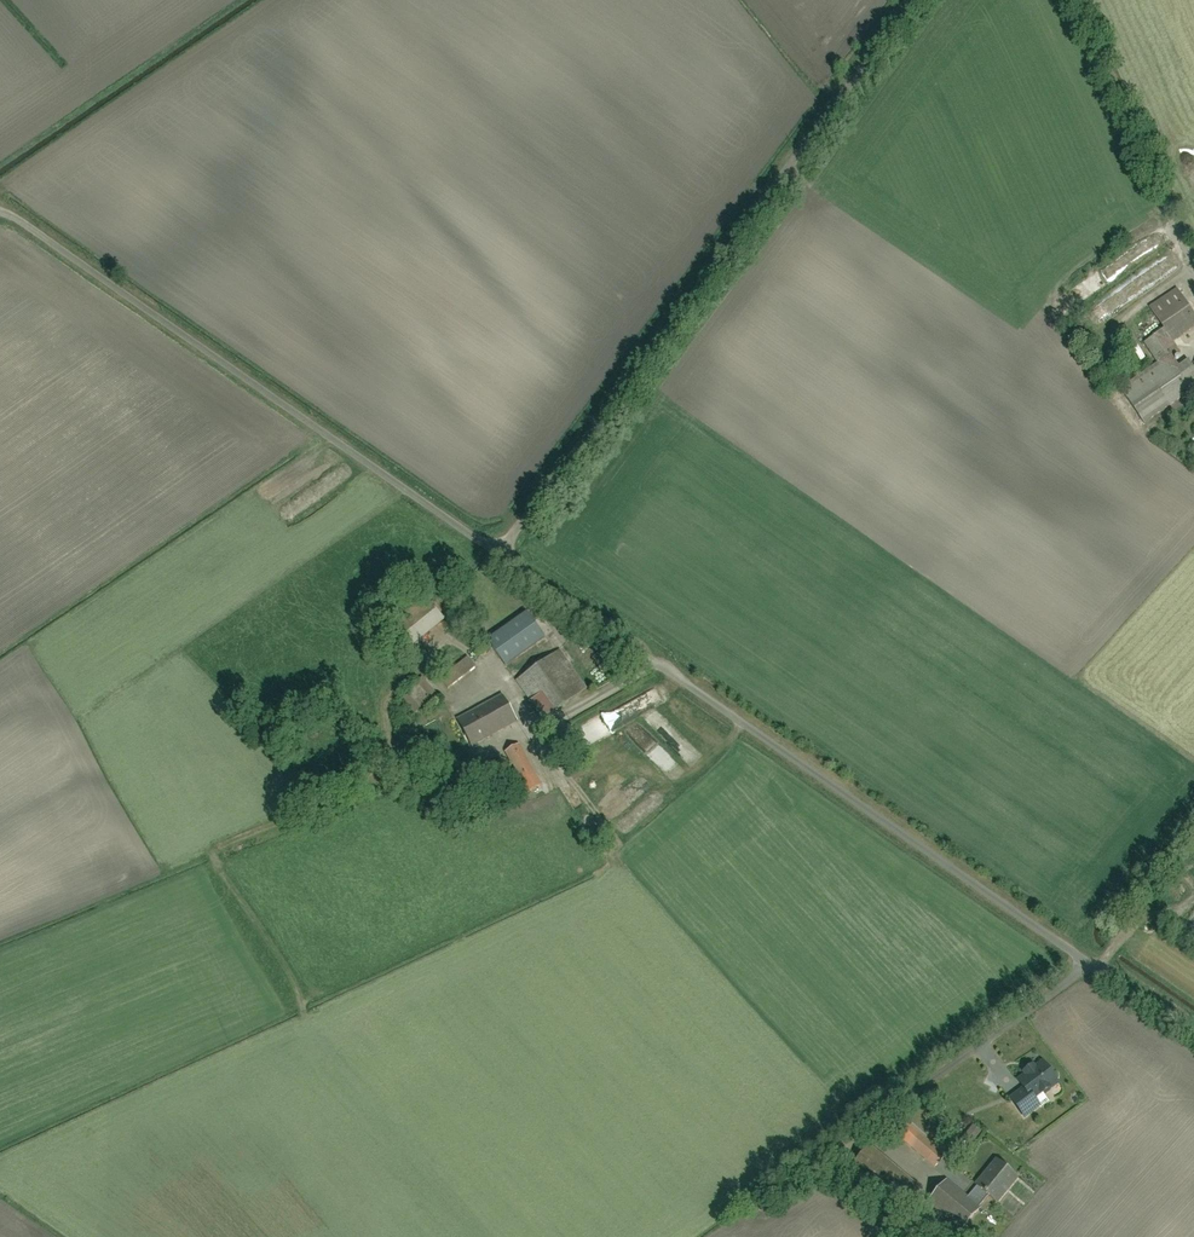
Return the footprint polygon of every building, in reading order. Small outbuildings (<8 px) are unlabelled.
[(1193,390),(1193,369),(1187,360),(1178,366),(1173,358),(1180,353),(1173,342),(1193,328),(1193,314),(1177,289),(1149,308),(1164,329),(1144,343),(1158,363),(1120,389),(1144,424),(1193,390)] [(432,605),(459,640),(471,631),(445,596),(432,605)] [(387,627),(397,640),(435,611),(425,598),(387,627)] [(487,640),(502,663),(540,639),(526,616),(487,640)] [(579,674),(566,653),(517,685),(530,704),(546,693),(557,711),(583,694),(573,678),(579,674)] [(441,676),(450,690),(473,675),(464,661),(441,676)] [(406,691),(421,714),(442,701),(427,678),(406,691)] [(457,720),(471,746),(517,722),(503,695),(457,720)] [(580,729),(588,747),(618,734),(610,716),(580,729)] [(526,795),(541,786),(517,744),(502,753),(526,795)] [(500,774),(494,761),(478,769),(484,782),(500,774)] [(1041,1065),(1013,1084),(1020,1093),(1008,1102),(1020,1118),(1033,1109),(1027,1100),(1053,1082),(1041,1065)] [(951,1158),(916,1125),(904,1137),(939,1170),(951,1158)] [(892,1208),(909,1191),(867,1151),(851,1168),(892,1208)] [(964,1234),(996,1200),(1004,1207),(1026,1183),(1004,1163),(970,1200),(950,1182),(931,1204),(964,1234)]
